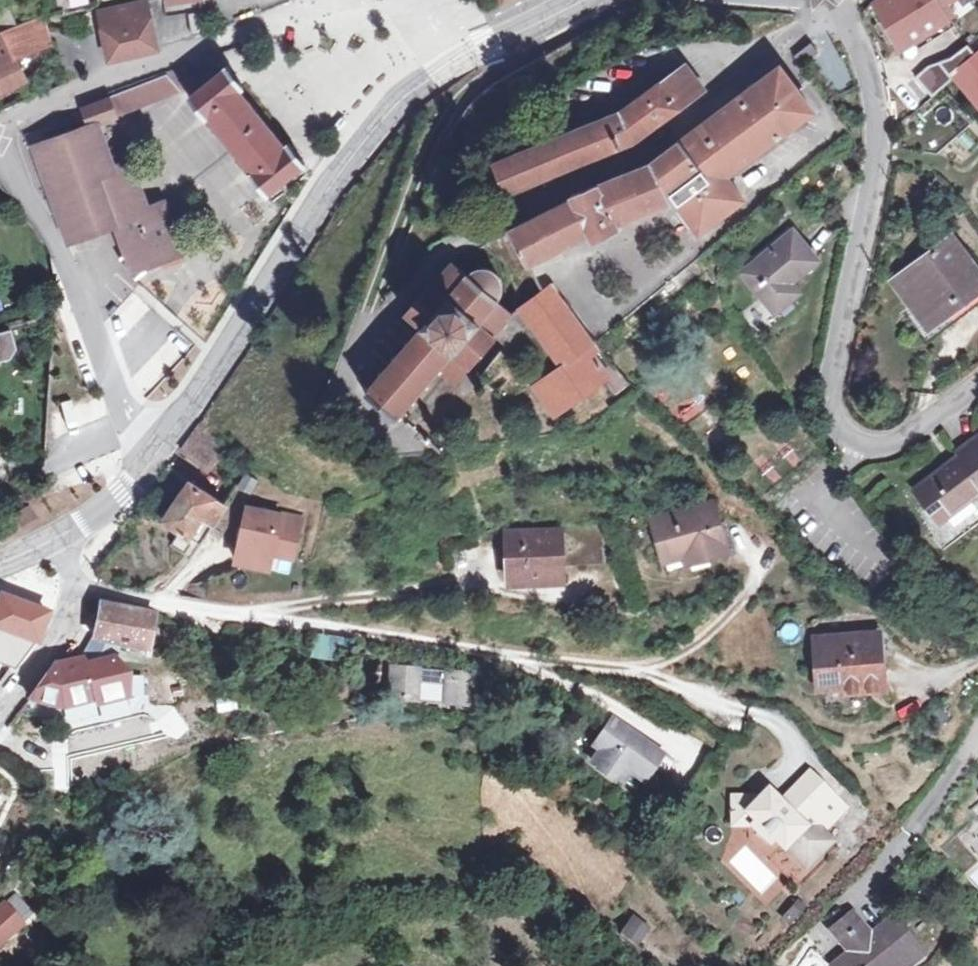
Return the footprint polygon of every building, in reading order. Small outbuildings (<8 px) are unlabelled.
[(103,9),(114,56),(161,45),(150,0),(144,0),(103,9)] [(877,5),(902,44),(957,6),(954,0),(884,0),(877,5)] [(46,10),(8,26),(0,30),(0,96),(33,78),(20,55),(55,36),(46,10)] [(941,70),(972,108),(977,104),(977,41),(941,70)] [(811,43),(795,56),(802,65),(818,52),(811,43)] [(619,114),(501,160),(512,188),(630,143),(706,86),(688,63),(619,114)] [(654,162),(512,229),(532,261),(678,198),(703,230),(746,197),(729,176),(812,108),(777,64),(654,162)] [(942,83),(925,64),(914,72),(929,94),(942,83)] [(302,165),(285,144),(281,147),(236,91),(240,88),(223,67),(184,98),(201,119),(205,116),(250,172),(246,175),(263,196),(302,165)] [(176,71),(161,76),(178,91),(189,82),(176,71)] [(178,91),(161,76),(104,99),(111,117),(178,91)] [(154,265),(152,262),(176,253),(158,205),(142,212),(125,165),(108,171),(92,126),(112,119),(111,117),(104,99),(75,111),(82,131),(31,149),(66,241),(109,224),(120,256),(114,261),(132,282),(154,265)] [(341,120),(334,115),(324,128),(331,133),(341,120)] [(747,257),(780,299),(802,282),(791,269),(812,252),(787,223),(747,257)] [(944,232),(889,272),(925,323),(977,284),(977,277),(944,232)] [(471,274),(456,261),(437,282),(434,280),(406,311),(423,326),(413,337),(410,335),(406,340),(409,342),(399,352),(397,351),(393,355),(396,357),(386,368),(384,366),(380,371),(382,372),(371,384),(369,383),(366,386),(368,388),(365,390),(397,416),(399,413),(402,416),(405,413),(402,410),(414,396),(417,399),(421,395),(418,392),(427,382),(430,385),(434,380),(431,377),(438,369),(455,383),(496,337),(508,348),(517,338),(519,317),(500,300),(504,287),(502,280),(501,275),(497,271),(491,268),(485,267),(479,269),(471,274)] [(639,388),(548,289),(527,305),(522,308),(562,362),(537,382),(558,409),(604,376),(623,398),(639,388)] [(13,357),(18,348),(13,327),(0,331),(0,360),(13,357)] [(203,422),(188,444),(200,453),(215,431),(203,422)] [(931,518),(968,490),(975,498),(977,496),(977,439),(911,491),(931,518)] [(225,504),(217,497),(193,478),(167,515),(191,533),(204,514),(214,522),(225,504)] [(19,511),(25,520),(37,512),(31,502),(19,511)] [(251,503),(243,542),(295,554),(304,515),(251,503)] [(664,518),(674,555),(698,548),(700,555),(730,547),(717,503),(664,518)] [(567,574),(567,561),(606,560),(605,522),(565,523),(565,530),(511,532),(512,581),(531,580),(531,574),(567,574)] [(243,542),(239,558),(272,565),(275,549),(243,542)] [(25,654),(36,639),(40,639),(51,608),(0,586),(0,644),(25,654)] [(155,624),(165,625),(166,619),(156,618),(157,610),(98,603),(95,638),(153,645),(155,624)] [(351,639),(317,633),(313,654),(348,659),(351,639)] [(824,639),(826,682),(845,680),(846,687),(887,683),(881,633),(824,639)] [(95,653),(88,649),(60,653),(26,700),(78,705),(136,691),(124,648),(95,653)] [(475,669),(391,663),(389,695),(472,701),(475,669)] [(675,754),(663,746),(655,758),(639,747),(647,735),(612,712),(599,731),(605,735),(591,754),(597,758),(594,762),(611,774),(613,771),(621,777),(630,764),(646,774),(654,762),(664,769),(675,754)] [(663,746),(647,735),(639,747),(655,758),(663,746)] [(191,746),(177,739),(171,752),(185,759),(191,746)] [(630,764),(621,777),(637,787),(646,774),(630,764)] [(790,789),(807,806),(829,786),(808,765),(785,785),(790,789)] [(807,806),(790,789),(779,799),(766,786),(755,794),(730,794),(730,822),(754,822),(757,818),(805,866),(833,837),(818,822),(842,799),(829,786),(807,806)] [(959,812),(966,821),(973,819),(977,822),(977,796),(959,812)] [(631,938),(646,921),(629,906),(614,923),(631,938)] [(830,933),(842,946),(865,924),(853,912),(830,933)] [(11,934),(0,920),(0,943),(11,934)] [(842,946),(852,956),(841,965),(919,965),(927,958),(891,920),(875,935),(865,924),(842,946)]
